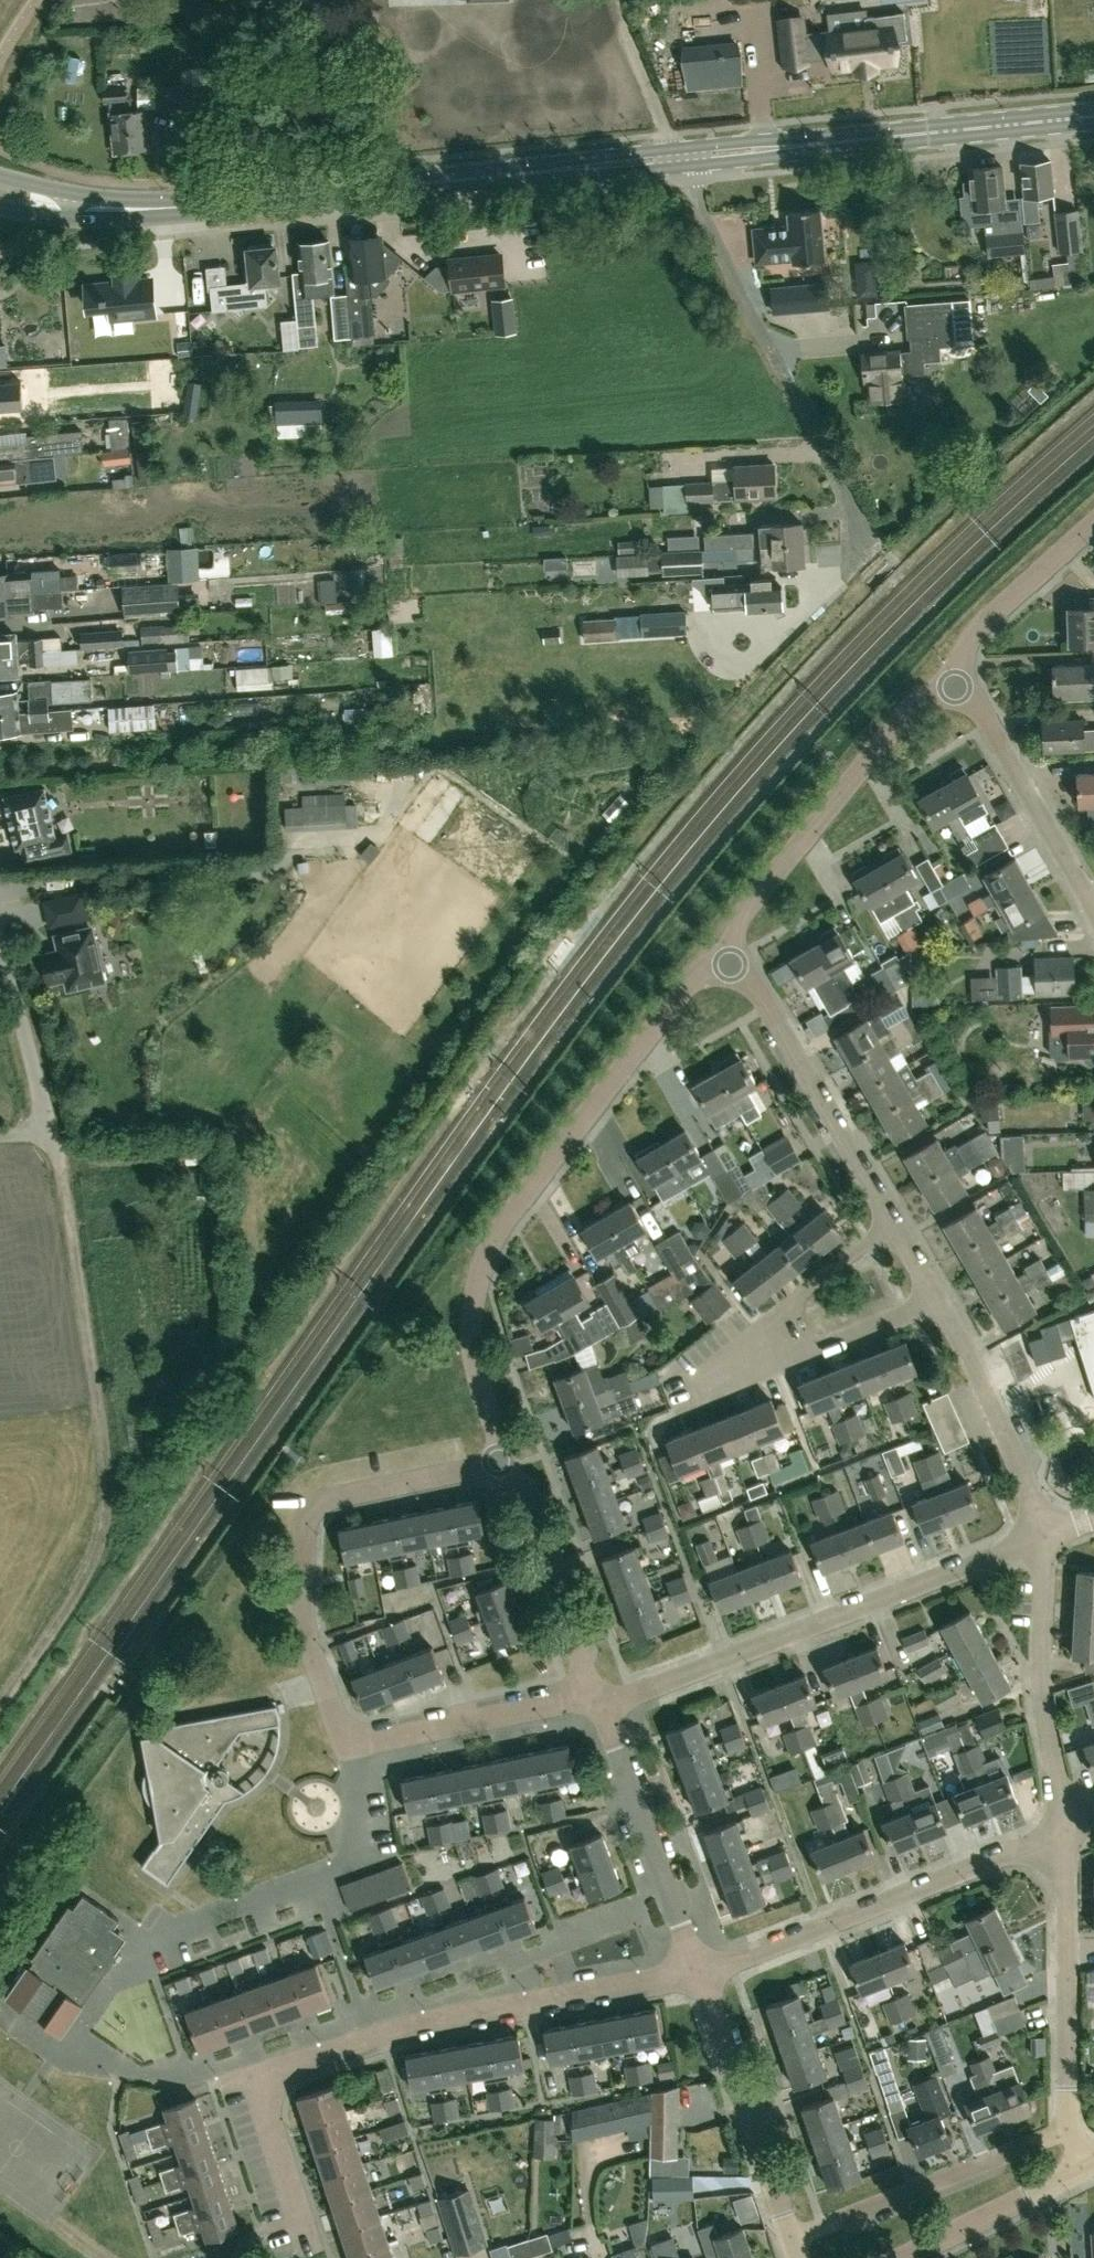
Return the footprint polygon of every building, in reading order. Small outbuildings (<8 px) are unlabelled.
[(832,50),(835,69),(858,67),(858,72),(879,69),(879,66),(897,64),(894,41),(908,39),(905,12),(865,16),(867,27),(831,32),(831,33),(805,36),(803,17),(778,20),(784,65),(808,62),(807,53),(832,50)] [(1041,31),(1041,22),(1008,24),(1009,43),(1030,42),(1029,32),(1041,31)] [(726,83),(719,45),(692,50),(699,87),(726,83)] [(1093,80),(1093,68),(1085,69),(1086,81),(1093,80)] [(214,103),(212,83),(207,83),(157,88),(159,109),(209,104),(214,103)] [(128,111),(127,100),(128,100),(127,86),(103,88),(105,102),(110,101),(115,152),(148,149),(144,109),(128,111)] [(139,108),(156,107),(154,86),(138,87),(139,108)] [(1025,222),(1041,220),(1039,195),(1054,194),(1050,159),(1022,162),(1025,197),(1022,197),(1025,222)] [(970,167),(972,184),(964,185),(965,195),(961,196),(963,215),(971,224),(976,223),(1006,220),(1005,205),(1001,164),(970,167)] [(825,260),(820,209),(788,212),(790,226),(754,229),(758,261),(793,257),(793,263),(825,260)] [(1084,281),(1080,250),(1084,250),(1079,209),(1055,211),(1059,253),(1067,252),(1068,261),(1053,263),(1056,285),(1084,281)] [(988,256),(1026,252),(1024,228),(987,232),(988,256)] [(381,244),(380,235),(352,238),(354,260),(350,261),(351,275),(346,275),(348,294),(352,335),(375,333),(369,274),(388,272),(402,257),(385,244),(381,244)] [(298,325),(317,323),(314,293),(334,291),(329,240),(299,243),(302,271),(293,272),(298,319),(297,319),(298,325)] [(245,268),(247,284),(211,288),(214,311),(267,304),(265,283),(280,281),(276,246),(274,246),(274,243),(266,242),(259,245),(259,247),(248,249),(250,268),(245,268)] [(501,253),(465,257),(468,288),(505,284),(501,253)] [(451,264),(438,266),(426,276),(442,290),(453,288),(451,264)] [(1025,287),(1023,274),(1006,276),(1007,289),(1024,287),(1025,287)] [(787,308),(801,306),(799,287),(785,289),(787,308)] [(120,308),(85,311),(86,326),(107,324),(109,335),(167,332),(165,304),(142,305),(141,288),(118,290),(120,308)] [(336,337),(352,335),(348,294),(332,295),(336,337)] [(391,316),(406,317),(407,296),(392,295),(391,316)] [(515,332),(511,300),(494,301),(497,334),(504,333),(515,332)] [(870,379),(872,399),(903,396),(901,375),(900,363),(941,359),(940,347),(956,345),(952,300),(905,304),(907,338),(910,338),(911,348),(864,352),(866,379),(870,379)] [(868,316),(877,316),(876,302),(867,303),(868,316)] [(298,325),(297,319),(282,320),(285,350),(300,349),(298,325)] [(188,332),(178,332),(180,349),(190,348),(188,332)] [(216,353),(226,353),(226,343),(216,343),(216,353)] [(30,403),(28,381),(0,384),(0,406),(30,403)] [(200,392),(188,390),(184,415),(197,417),(200,392)] [(320,418),(319,407),(319,402),(297,403),(277,404),(278,426),(320,425),(320,418)] [(130,448),(129,433),(110,434),(112,449),(130,448)] [(50,435),(42,435),(27,437),(27,442),(0,445),(0,458),(21,456),(33,455),(33,456),(39,456),(55,455),(71,454),(88,452),(86,436),(70,438),(51,439),(50,435)] [(129,449),(105,451),(106,464),(131,461),(129,449)] [(58,479),(55,455),(39,456),(33,456),(33,455),(21,456),(0,458),(0,484),(58,479)] [(688,501),(737,497),(777,494),(774,461),(735,464),(736,477),(714,478),(714,480),(687,482),(688,501)] [(134,486),(134,474),(127,475),(128,478),(114,479),(115,487),(134,486)] [(672,550),(702,548),(703,547),(713,547),(736,546),(804,542),(803,521),(768,524),(759,524),(760,525),(756,525),(757,536),(753,536),(753,533),(735,534),(712,535),(712,538),(672,541),(672,550)] [(534,535),(552,533),(551,524),(533,526),(534,535)] [(619,553),(638,552),(637,540),(619,541),(619,553)] [(805,563),(804,542),(736,546),(737,559),(762,557),(763,566),(805,563)] [(226,576),(225,545),(181,548),(182,578),(226,576)] [(663,575),(703,572),(702,549),(702,548),(672,550),(661,551),(663,575)] [(150,570),(169,569),(168,551),(167,551),(149,551),(110,553),(111,568),(111,572),(139,571),(150,570)] [(618,576),(650,574),(649,553),(617,555),(618,576)] [(354,595),(373,594),(370,567),(352,568),(354,595)] [(21,571),(0,573),(0,592),(31,590),(61,588),(60,577),(60,574),(21,577),(21,571)] [(77,575),(60,577),(61,588),(78,587),(77,575)] [(709,595),(715,594),(716,608),(747,606),(747,610),(783,607),(781,584),(772,585),(771,578),(751,579),(752,586),(747,586),(747,583),(725,584),(724,576),(693,578),(693,584),(709,595)] [(125,616),(181,613),(179,582),(123,586),(125,616)] [(14,613),(24,612),(31,606),(62,603),(61,588),(31,590),(0,592),(0,614),(14,613)] [(363,612),(376,612),(375,599),(362,600),(363,612)] [(347,602),(326,603),(326,613),(348,611),(347,602)] [(1093,641),(1093,606),(1070,607),(1071,642),(1093,641)] [(643,636),(687,633),(686,609),(641,612),(641,613),(643,636)] [(142,642),(165,640),(164,624),(141,626),(142,642)] [(560,627),(543,628),(544,645),(561,644),(560,627)] [(123,629),(90,631),(91,648),(124,645),(123,629)] [(355,631),(355,641),(384,640),(384,630),(355,631)] [(16,632),(0,633),(0,653),(62,649),(61,636),(43,637),(43,636),(16,638),(16,632)] [(0,653),(0,674),(19,672),(18,662),(32,661),(32,664),(46,663),(46,664),(63,663),(78,661),(77,648),(62,649),(0,653)] [(131,672),(168,669),(178,668),(177,650),(166,651),(166,649),(129,651),(131,672)] [(1092,650),(1092,662),(1054,663),(1056,696),(1093,694),(1093,650),(1092,650)] [(291,664),(272,666),(273,678),(292,677),(291,664)] [(273,678),(272,666),(237,668),(238,690),(246,690),(274,688),(273,678)] [(53,702),(93,700),(91,677),(51,680),(53,702)] [(18,690),(0,692),(0,712),(49,708),(48,697),(19,699),(18,690)] [(110,731),(156,727),(155,703),(109,707),(110,731)] [(0,712),(0,732),(22,731),(51,729),(74,727),(73,708),(49,709),(49,708),(0,712)] [(1083,718),(1043,720),(1044,751),(1093,748),(1093,728),(1083,728),(1083,718)] [(943,784),(966,824),(989,811),(982,798),(967,771),(966,771),(963,765),(949,773),(952,779),(943,784)] [(1079,804),(1088,803),(1089,816),(1093,816),(1093,771),(1077,772),(1079,804)] [(966,824),(943,784),(920,797),(935,825),(948,818),(959,839),(970,833),(965,824),(966,824)] [(57,838),(45,787),(4,797),(16,848),(39,843),(42,858),(72,851),(68,835),(57,838)] [(346,804),(345,793),(303,795),(304,806),(286,807),(287,830),(358,826),(357,803),(346,804)] [(1008,800),(995,807),(1003,821),(1016,813),(1008,800)] [(972,835),(979,847),(985,859),(1009,845),(995,822),(972,835)] [(206,848),(219,847),(218,829),(204,830),(206,848)] [(878,863),(913,923),(922,918),(916,908),(918,906),(906,885),(918,878),(899,844),(885,852),(888,858),(878,863)] [(932,890),(944,883),(929,856),(916,863),(932,890)] [(987,907),(1030,883),(1016,857),(985,874),(994,890),(982,897),(987,907)] [(904,929),(912,924),(913,923),(878,863),(869,869),(866,863),(851,872),(855,877),(878,918),(881,922),(894,914),(895,914),(904,929)] [(948,899),(970,886),(963,873),(940,886),(948,899)] [(1045,909),(1030,883),(987,907),(988,908),(1000,901),(1013,925),(1007,929),(1009,940),(1047,935),(1035,914),(1045,909)] [(83,891),(69,895),(75,920),(89,917),(83,891)] [(971,919),(962,924),(971,940),(980,935),(971,919)] [(922,941),(912,924),(904,929),(896,933),(906,950),(922,941)] [(49,981),(67,977),(80,974),(82,985),(103,980),(101,969),(105,968),(99,940),(94,941),(91,928),(57,936),(60,951),(43,955),(49,981)] [(858,994),(851,982),(853,981),(843,965),(854,959),(838,931),(814,945),(853,1014),(865,1007),(858,994)] [(853,1014),(814,945),(791,958),(807,986),(813,982),(824,1001),(828,998),(834,1008),(823,1015),(830,1027),(853,1014)] [(1035,974),(1035,991),(1036,994),(1074,992),(1073,956),(1034,957),(1035,974)] [(896,989),(911,981),(897,958),(883,966),(896,989)] [(884,996),(896,989),(883,966),(871,973),(884,996)] [(1022,975),(1021,966),(996,967),(999,998),(1023,997),(1022,975)] [(911,1005),(940,1004),(940,987),(911,988),(911,1004),(911,1005)] [(1052,1007),(1053,1030),(1062,1030),(1062,1039),(1066,1042),(1069,1042),(1070,1055),(1085,1054),(1085,1060),(1089,1064),(1093,1064),(1093,1019),(1091,1017),(1091,1005),(1052,1007)] [(850,1062),(915,1025),(909,1014),(887,1026),(881,1016),(869,1022),(867,1018),(835,1037),(839,1043),(836,1048),(841,1057),(847,1058),(850,1062)] [(913,1044),(923,1038),(915,1025),(850,1062),(851,1063),(853,1062),(867,1086),(896,1069),(889,1057),(901,1050),(900,1047),(911,1041),(913,1044)] [(740,1059),(736,1053),(722,1061),(725,1067),(717,1072),(732,1098),(733,1098),(747,1122),(762,1113),(748,1089),(755,1085),(740,1058),(740,1059)] [(867,1086),(868,1088),(865,1092),(870,1101),(875,1100),(881,1112),(879,1113),(880,1114),(948,1074),(939,1059),(928,1065),(930,1070),(915,1078),(917,1082),(907,1088),(896,1069),(867,1086)] [(732,1098),(717,1072),(693,1085),(716,1124),(731,1116),(727,1108),(735,1103),(732,1098)] [(954,1085),(954,1084),(948,1074),(880,1114),(895,1139),(926,1121),(917,1106),(928,1100),(943,1091),(954,1085)] [(980,1103),(981,1120),(999,1119),(998,1102),(980,1103)] [(685,1185),(697,1178),(688,1164),(701,1156),(684,1129),(661,1142),(685,1185)] [(904,1156),(919,1182),(951,1163),(961,1157),(991,1140),(985,1129),(956,1146),(955,1143),(943,1150),(936,1137),(904,1156)] [(967,1168),(997,1151),(991,1140),(961,1157),(965,1165),(967,1168)] [(685,1185),(661,1142),(651,1148),(649,1144),(636,1152),(663,1198),(685,1185)] [(763,1154),(769,1162),(776,1175),(800,1161),(792,1148),(782,1154),(777,1146),(763,1154)] [(1025,1170),(1025,1156),(1002,1156),(1010,1170),(1025,1170)] [(951,1163),(919,1182),(934,1207),(966,1189),(959,1176),(955,1171),(965,1165),(961,1157),(951,1163)] [(989,1165),(991,1169),(994,1174),(999,1176),(1003,1173),(1005,1168),(1002,1163),(1000,1159),(995,1157),(990,1160),(989,1165)] [(1085,1173),(1085,1187),(1084,1187),(1084,1189),(1085,1235),(1093,1234),(1093,1170),(1085,1170),(1085,1173)] [(728,1203),(740,1196),(726,1171),(714,1178),(728,1203)] [(791,1213),(801,1205),(787,1188),(777,1196),(791,1213)] [(791,1213),(777,1196),(767,1204),(782,1222),(783,1221),(792,1233),(779,1244),(799,1269),(821,1252),(802,1226),(791,1213)] [(1026,1210),(1020,1200),(1011,1206),(1010,1206),(995,1215),(1001,1225),(1026,1210)] [(606,1215),(637,1268),(638,1268),(630,1255),(641,1249),(633,1236),(639,1233),(646,1228),(630,1201),(606,1215)] [(944,1225),(959,1249),(990,1231),(987,1225),(976,1206),(944,1225)] [(824,1209),(802,1226),(821,1252),(844,1234),(824,1209)] [(1023,1227),(1033,1222),(1028,1211),(1027,1212),(1026,1210),(1001,1225),(1005,1233),(1008,1236),(1023,1227)] [(618,1262),(620,1261),(628,1273),(629,1272),(637,1268),(606,1215),(583,1228),(599,1256),(606,1252),(613,1265),(618,1262)] [(733,1230),(725,1221),(718,1233),(722,1239),(733,1230)] [(698,1239),(704,1238),(708,1232),(707,1226),(701,1222),(695,1224),(691,1229),(692,1236),(698,1239)] [(733,1230),(746,1248),(757,1240),(758,1239),(743,1222),(733,1230)] [(681,1262),(694,1255),(680,1230),(667,1238),(681,1262)] [(735,1256),(746,1248),(733,1230),(722,1239),(735,1256)] [(990,1231),(959,1249),(959,1251),(961,1250),(975,1275),(1006,1257),(995,1239),(990,1231)] [(670,1269),(681,1262),(667,1238),(655,1244),(670,1269)] [(766,1254),(757,1261),(777,1286),(799,1269),(779,1244),(766,1254)] [(1047,1268),(1060,1260),(1055,1251),(1041,1259),(1047,1268)] [(704,1269),(694,1255),(681,1262),(670,1269),(678,1284),(684,1295),(713,1281),(704,1269)] [(988,1301),(989,1302),(1021,1283),(1016,1276),(1006,1257),(975,1275),(990,1300),(988,1301)] [(1031,1277),(1047,1268),(1041,1259),(1040,1257),(1025,1267),(1031,1277)] [(1067,1271),(1060,1260),(1047,1268),(1053,1279),(1067,1271)] [(754,1304),(777,1286),(757,1261),(734,1279),(754,1304)] [(574,1274),(571,1268),(557,1276),(560,1282),(550,1287),(584,1346),(594,1340),(584,1324),(575,1309),(590,1301),(574,1273),(574,1274)] [(1053,1279),(1047,1268),(1031,1277),(1035,1284),(1037,1287),(1053,1279)] [(621,1325),(639,1315),(614,1272),(596,1282),(607,1302),(621,1325)] [(707,1322),(733,1303),(716,1281),(690,1300),(707,1322)] [(1021,1283),(989,1302),(1003,1327),(1035,1308),(1025,1290),(1021,1283)] [(584,1346),(550,1287),(527,1301),(536,1317),(533,1319),(538,1327),(541,1326),(543,1328),(555,1321),(555,1322),(563,1336),(548,1345),(556,1359),(577,1351),(584,1346)] [(594,1340),(605,1334),(621,1325),(607,1302),(592,1311),(598,1320),(586,1327),(594,1340)] [(1070,1316),(1074,1327),(1060,1332),(1058,1329),(1057,1328),(1055,1325),(1053,1324),(1052,1324),(1050,1323),(1048,1323),(1045,1323),(1043,1324),(1041,1325),(1039,1327),(1038,1328),(1038,1330),(1037,1331),(1037,1333),(1036,1335),(1036,1337),(1036,1339),(1037,1341),(1037,1343),(1038,1346),(1040,1349),(1041,1350),(1042,1351),(1044,1352),(1047,1354),(1050,1355),(1053,1355),(1055,1354),(1057,1353),(1058,1353),(1060,1350),(1060,1348),(1061,1347),(1062,1345),(1062,1343),(1062,1342),(1062,1340),(1076,1336),(1093,1391),(1093,1308),(1070,1316)] [(514,1337),(510,1338),(512,1345),(515,1354),(528,1351),(532,1349),(528,1334),(514,1337)] [(890,1381),(916,1370),(904,1341),(878,1351),(890,1381)] [(864,1391),(890,1381),(878,1351),(852,1362),(864,1391)] [(604,1378),(599,1362),(555,1378),(565,1403),(629,1380),(625,1370),(604,1378)] [(838,1401),(864,1391),(852,1362),(826,1372),(838,1401)] [(812,1412),(838,1401),(826,1372),(800,1383),(812,1412)] [(574,1429),(604,1418),(621,1412),(616,1397),(633,1390),(629,1380),(565,1403),(574,1429)] [(649,1388),(657,1408),(670,1403),(662,1383),(649,1388)] [(905,1416),(918,1411),(910,1391),(897,1396),(905,1416)] [(929,1415),(953,1404),(947,1391),(923,1402),(929,1415)] [(892,1422),(905,1416),(897,1396),(884,1402),(892,1422)] [(772,1443),(770,1437),(784,1432),(771,1398),(744,1408),(758,1442),(760,1441),(762,1446),(772,1443)] [(934,1427),(958,1416),(953,1404),(929,1415),(934,1427)] [(732,1452),(758,1442),(744,1408),(719,1418),(732,1452)] [(853,1438),(866,1432),(858,1412),(845,1417),(853,1438)] [(939,1439),(964,1427),(958,1416),(934,1427),(939,1439)] [(840,1443),(853,1438),(845,1417),(831,1423),(840,1443)] [(733,1497),(729,1487),(723,1470),(718,1458),(732,1452),(719,1418),(693,1428),(712,1475),(718,1491),(719,1491),(723,1501),(733,1497)] [(944,1451),(969,1440),(964,1427),(939,1439),(944,1451)] [(707,1462),(693,1428),(667,1439),(681,1472),(707,1462)] [(841,1458),(853,1454),(849,1442),(841,1445),(838,1451),(841,1458)] [(576,1483),(613,1469),(609,1457),(603,1459),(598,1444),(597,1444),(566,1455),(576,1483)] [(906,1470),(897,1446),(882,1451),(882,1450),(881,1450),(892,1476),(906,1470)] [(619,1453),(624,1465),(641,1459),(636,1447),(619,1453)] [(786,1465),(790,1476),(798,1473),(808,1469),(800,1447),(789,1451),(792,1460),(786,1465)] [(769,1471),(780,1466),(774,1450),(763,1455),(769,1471)] [(934,1476),(947,1471),(939,1450),(926,1455),(934,1476)] [(758,1475),(769,1471),(763,1455),(751,1459),(758,1475)] [(921,1480),(934,1476),(926,1455),(913,1460),(921,1480)] [(645,1471),(641,1459),(624,1465),(628,1477),(645,1471)] [(585,1509),(617,1498),(612,1483),(617,1481),(613,1469),(576,1483),(585,1509)] [(643,1488),(652,1485),(648,1474),(639,1477),(643,1488)] [(873,1499),(885,1494),(877,1474),(865,1478),(873,1499)] [(717,1492),(718,1491),(712,1475),(711,1475),(700,1479),(707,1495),(717,1492)] [(754,1498),(768,1492),(763,1481),(746,1488),(751,1499),(754,1498)] [(951,1521),(978,1511),(967,1482),(940,1492),(951,1521)] [(832,1514),(846,1509),(838,1489),(825,1494),(832,1514)] [(924,1531),(951,1521),(940,1492),(913,1502),(924,1531)] [(819,1520),(832,1514),(825,1494),(812,1499),(819,1520)] [(617,1498),(585,1509),(595,1536),(627,1525),(633,1523),(629,1511),(623,1513),(617,1498)] [(470,1536),(470,1535),(486,1532),(485,1530),(479,1499),(451,1505),(457,1538),(459,1544),(470,1542),(469,1536),(470,1536)] [(697,1513),(691,1500),(679,1505),(684,1518),(697,1513)] [(761,1518),(756,1504),(744,1509),(749,1523),(757,1544),(771,1538),(763,1517),(761,1518)] [(423,1511),(430,1543),(445,1540),(446,1547),(459,1544),(457,1538),(451,1505),(423,1511)] [(402,1549),(430,1543),(423,1511),(395,1516),(402,1549)] [(652,1541),(664,1536),(669,1534),(660,1511),(642,1517),(651,1539),(652,1541)] [(875,1550),(903,1540),(892,1511),(864,1521),(875,1550)] [(402,1549),(395,1516),(368,1522),(374,1555),(389,1552),(390,1551),(391,1558),(403,1555),(402,1549)] [(849,1560),(875,1550),(864,1521),(838,1531),(849,1560)] [(374,1555),(368,1522),(339,1528),(346,1560),(348,1567),(360,1564),(359,1558),(374,1555)] [(744,1548),(757,1544),(749,1523),(736,1528),(744,1548)] [(822,1570),(849,1560),(838,1531),(811,1541),(822,1570)] [(703,1564),(718,1558),(710,1538),(696,1543),(703,1564)] [(613,1584),(644,1573),(639,1558),(646,1555),(641,1543),(634,1546),(603,1557),(613,1584)] [(774,1589),(801,1579),(790,1550),(763,1560),(774,1589)] [(473,1552),(461,1555),(464,1572),(476,1570),(473,1552)] [(451,1575),(464,1572),(461,1555),(460,1555),(448,1558),(451,1575)] [(748,1599),(774,1589),(763,1560),(737,1570),(748,1599)] [(417,1563),(406,1566),(410,1584),(421,1581),(417,1563)] [(410,1584),(406,1566),(405,1566),(393,1569),(396,1587),(410,1584)] [(721,1609),(748,1599),(737,1570),(710,1580),(721,1609)] [(1078,1570),(1076,1599),(1093,1600),(1093,1571),(1078,1570)] [(622,1611),(654,1599),(649,1588),(644,1573),(613,1584),(622,1611)] [(352,1596),(366,1593),(362,1575),(349,1578),(352,1596)] [(684,1575),(680,1576),(670,1580),(666,1581),(667,1581),(671,1593),(688,1587),(684,1575)] [(476,1591),(482,1606),(482,1607),(476,1609),(480,1620),(486,1618),(518,1606),(508,1579),(476,1591)] [(693,1598),(688,1587),(671,1593),(675,1605),(693,1598)] [(663,1626),(658,1611),(665,1608),(661,1596),(654,1599),(622,1611),(632,1638),(663,1626)] [(1076,1599),(1075,1627),(1093,1628),(1093,1600),(1076,1599)] [(518,1606),(486,1618),(491,1631),(496,1645),(518,1637),(528,1633),(518,1606)] [(956,1651),(984,1635),(971,1610),(943,1626),(956,1651)] [(449,1619),(453,1630),(470,1624),(466,1613),(465,1613),(462,1614),(450,1619),(449,1619)] [(399,1640),(411,1635),(405,1618),(393,1622),(399,1640)] [(388,1644),(399,1640),(393,1622),(381,1626),(388,1644)] [(474,1636),(470,1624),(453,1630),(457,1643),(474,1636)] [(1075,1627),(1073,1656),(1093,1657),(1093,1628),(1075,1627)] [(907,1651),(930,1642),(925,1628),(902,1637),(907,1651)] [(969,1675),(997,1660),(984,1635),(956,1651),(969,1675)] [(345,1660),(358,1655),(352,1638),(339,1642),(345,1660)] [(417,1687),(444,1676),(433,1645),(405,1656),(417,1687)] [(862,1685),(888,1675),(877,1646),(851,1656),(862,1685)] [(391,1697),(417,1687),(405,1656),(379,1666),(391,1697)] [(835,1695),(862,1685),(851,1656),(824,1666),(835,1695)] [(925,1681),(946,1670),(939,1656),(917,1668),(925,1681)] [(982,1700),(1011,1685),(997,1660),(969,1675),(982,1700)] [(391,1697),(379,1666),(364,1671),(362,1666),(350,1670),(352,1676),(364,1707),(391,1697)] [(817,1742),(804,1707),(816,1702),(805,1673),(779,1683),(790,1712),(797,1727),(796,1727),(803,1747),(817,1742)] [(763,1722),(790,1712),(779,1683),(752,1694),(763,1722)] [(940,1708),(960,1697),(954,1683),(932,1695),(940,1708)] [(867,1700),(875,1720),(889,1715),(881,1694),(867,1700)] [(1093,1723),(1093,1698),(1085,1700),(1093,1724),(1093,1723)] [(862,1725),(875,1720),(867,1700),(856,1705),(854,1705),(862,1725)] [(168,1883),(226,1799),(232,1797),(236,1796),(242,1793),(246,1791),(229,1780),(229,1778),(230,1777),(230,1776),(230,1775),(230,1773),(230,1772),(229,1771),(228,1770),(228,1769),(227,1768),(226,1767),(225,1766),(223,1766),(221,1766),(220,1760),(241,1730),(280,1724),(279,1716),(276,1704),(143,1728),(150,1766),(148,1766),(147,1768),(146,1770),(145,1772),(145,1775),(144,1777),(144,1779),(144,1782),(144,1784),(144,1787),(144,1789),(145,1793),(146,1795),(147,1797),(148,1799),(150,1801),(151,1803),(153,1805),(154,1806),(156,1808),(158,1808),(163,1835),(142,1865),(168,1883)] [(984,1734),(1005,1726),(997,1707),(977,1715),(984,1734)] [(923,1733),(943,1725),(939,1713),(919,1721),(923,1733)] [(698,1719),(689,1722),(667,1730),(676,1757),(714,1743),(710,1732),(704,1734),(698,1719)] [(726,1739),(742,1733),(738,1721),(721,1727),(726,1739)] [(792,1751),(803,1747),(796,1727),(784,1732),(792,1751)] [(967,1748),(959,1728),(947,1732),(955,1752),(954,1753),(960,1772),(962,1772),(967,1788),(954,1793),(965,1822),(966,1822),(967,1826),(982,1820),(980,1816),(991,1812),(980,1783),(974,1767),(966,1748),(967,1748)] [(746,1745),(742,1733),(726,1739),(730,1751),(746,1745)] [(915,1789),(909,1771),(908,1771),(907,1769),(898,1765),(908,1742),(886,1750),(895,1776),(903,1796),(909,1811),(920,1840),(946,1830),(935,1801),(928,1784),(915,1789)] [(1085,1745),(1093,1772),(1093,1742),(1085,1745)] [(686,1783),(718,1772),(713,1758),(719,1756),(714,1743),(676,1757),(686,1783)] [(974,1767),(987,1762),(980,1743),(967,1748),(966,1748),(974,1767)] [(541,1750),(547,1783),(549,1789),(561,1787),(559,1780),(576,1777),(569,1744),(541,1750)] [(547,1783),(541,1750),(513,1755),(520,1788),(536,1785),(537,1792),(549,1789),(547,1783)] [(520,1788),(513,1755),(485,1761),(493,1801),(506,1798),(505,1792),(520,1788)] [(851,1763),(858,1784),(872,1779),(870,1774),(864,1758),(851,1763)] [(458,1766),(465,1800),(479,1797),(481,1803),(493,1801),(485,1761),(458,1766)] [(993,1778),(987,1762),(974,1767),(980,1783),(991,1812),(1002,1807),(1003,1812),(1018,1806),(1016,1802),(1017,1801),(1006,1773),(993,1778)] [(775,1791),(802,1781),(796,1765),(770,1775),(775,1791)] [(465,1800),(458,1766),(430,1772),(438,1812),(450,1809),(449,1804),(449,1803),(465,1800)] [(430,1772),(402,1778),(409,1811),(425,1808),(427,1814),(438,1812),(430,1772)] [(718,1772),(686,1783),(696,1810),(728,1798),(734,1796),(730,1785),(724,1787),(718,1772)] [(891,1802),(896,1816),(882,1821),(893,1850),(920,1840),(909,1811),(903,1796),(895,1776),(882,1781),(890,1802),(891,1802)] [(850,1834),(844,1820),(848,1818),(832,1778),(816,1785),(824,1804),(831,1824),(837,1839),(838,1839),(849,1868),(875,1858),(864,1829),(850,1834)] [(762,1785),(745,1792),(752,1814),(753,1815),(760,1812),(770,1808),(762,1785)] [(563,1797),(551,1800),(554,1818),(566,1815),(563,1797)] [(554,1818),(551,1800),(538,1802),(542,1821),(554,1818)] [(818,1830),(831,1824),(824,1804),(811,1809),(818,1830)] [(495,1810),(499,1829),(511,1827),(508,1808),(495,1810)] [(486,1832),(499,1829),(495,1810),(482,1813),(486,1832)] [(713,1858),(746,1846),(745,1845),(741,1832),(747,1830),(742,1817),(737,1819),(736,1820),(736,1819),(703,1831),(713,1858)] [(452,1820),(440,1823),(444,1841),(456,1838),(452,1820)] [(440,1823),(429,1825),(428,1825),(431,1843),(444,1841),(440,1823)] [(425,1826),(407,1828),(408,1843),(427,1842),(425,1826)] [(571,1843),(576,1858),(577,1860),(570,1862),(574,1873),(580,1870),(612,1859),(602,1832),(571,1843)] [(823,1878),(849,1868),(838,1839),(837,1839),(811,1849),(823,1878)] [(746,1846),(713,1858),(723,1884),(761,1870),(772,1866),(768,1855),(757,1859),(752,1861),(751,1861),(746,1846)] [(774,1853),(768,1855),(772,1866),(789,1860),(785,1849),(779,1851),(774,1853)] [(578,1885),(585,1883),(590,1897),(622,1886),(612,1859),(580,1870),(574,1873),(578,1885)] [(772,1867),(776,1877),(777,1879),(794,1873),(789,1860),(772,1866),(772,1867)] [(399,1891),(412,1887),(403,1861),(390,1866),(399,1891)] [(542,1871),(546,1883),(564,1876),(560,1864),(542,1871)] [(390,1866),(379,1870),(388,1895),(399,1891),(390,1866)] [(761,1870),(723,1884),(733,1911),(765,1900),(760,1884),(765,1882),(776,1877),(772,1867),(772,1866),(761,1870)] [(486,1872),(492,1889),(504,1885),(498,1868),(498,1867),(486,1872)] [(388,1895),(379,1870),(366,1875),(376,1900),(388,1895)] [(492,1889),(486,1872),(474,1876),(480,1893),(492,1889)] [(354,1879),(363,1904),(376,1900),(366,1875),(354,1879)] [(564,1876),(546,1883),(550,1895),(568,1888),(565,1877),(564,1876)] [(354,1879),(346,1882),(341,1884),(350,1909),(363,1904),(354,1879)] [(432,1891),(439,1908),(451,1904),(445,1886),(432,1891)] [(439,1908),(432,1891),(421,1895),(427,1912),(439,1908)] [(120,1919),(83,1894),(74,1908),(69,1905),(6,1996),(62,2036),(83,2004),(79,2001),(101,1969),(106,1972),(120,1952),(117,1949),(121,1943),(119,1933),(113,1929),(120,1919)] [(510,1901),(508,1895),(496,1899),(509,1937),(537,1927),(525,1896),(510,1901)] [(483,1947),(509,1937),(496,1899),(484,1904),(486,1910),(471,1915),(483,1947)] [(392,1906),(380,1910),(386,1928),(399,1923),(392,1906)] [(916,1944),(927,1969),(979,1945),(1007,1932),(994,1906),(966,1919),(971,1930),(950,1940),(952,1943),(937,1950),(931,1937),(916,1944)] [(386,1928),(380,1910),(368,1915),(375,1932),(386,1928)] [(471,1915),(457,1920),(444,1924),(456,1956),(483,1947),(471,1915)] [(430,1966),(456,1956),(444,1924),(443,1919),(431,1923),(433,1929),(418,1934),(430,1966)] [(313,1957),(328,1952),(320,1931),(306,1936),(313,1957)] [(979,1945),(927,1969),(934,1982),(949,1975),(949,1974),(968,1964),(970,1967),(986,1959),(991,1971),(1019,1958),(1007,1932),(979,1945)] [(405,1939),(402,1933),(390,1938),(404,1975),(430,1966),(418,1934),(405,1939)] [(376,1985),(404,1975),(390,1938),(378,1942),(380,1948),(365,1953),(376,1985)] [(877,1952),(888,1981),(915,1970),(904,1941),(877,1952)] [(267,1946),(254,1951),(258,1964),(272,1959),(267,1946)] [(861,1991),(888,1981),(877,1952),(849,1962),(861,1991)] [(240,1956),(227,1961),(231,1973),(244,1968),(240,1956)] [(305,2012),(331,2002),(317,1963),(291,1972),(305,2012)] [(206,1984),(218,1979),(213,1966),(201,1971),(206,1984)] [(279,2021),(305,2012),(291,1972),(265,1982),(279,2021)] [(180,1992),(193,1988),(189,1976),(176,1980),(180,1992)] [(253,2030),(279,2021),(265,1982),(239,1991),(253,2030)] [(984,1986),(941,2003),(945,2011),(948,2019),(991,2002),(988,1994),(984,1986)] [(227,2040),(253,2030),(239,1991),(213,2001),(227,2040)] [(909,1992),(895,1997),(904,2018),(917,2012),(909,1992)] [(766,2004),(776,2032),(814,2019),(810,2007),(804,2009),(798,1993),(789,1996),(766,2004)] [(992,2017),(1018,2006),(1014,1994),(987,2004),(992,2017)] [(824,2015),(842,2009),(838,1997),(820,2003),(824,2015)] [(891,2023),(904,2018),(895,1997),(883,2002),(891,2023)] [(200,2049),(227,2040),(213,2001),(186,2010),(200,2049)] [(1018,2006),(992,2017),(997,2029),(978,2037),(981,2045),(982,2047),(1002,2039),(1001,2037),(999,2033),(1025,2023),(1018,2006)] [(636,2045),(664,2040),(658,2007),(629,2012),(636,2045)] [(785,2058),(817,2047),(812,2033),(846,2021),(842,2009),(824,2015),(776,2032),(785,2058)] [(636,2045),(629,2012),(602,2017),(608,2050),(622,2047),(623,2055),(636,2053),(634,2045),(636,2045)] [(608,2050),(602,2017),(574,2022),(580,2055),(579,2056),(580,2063),(592,2060),(591,2053),(608,2050)] [(870,2049),(884,2044),(875,2019),(861,2024),(870,2049)] [(580,2055),(574,2022),(546,2028),(552,2061),(566,2058),(567,2058),(568,2065),(580,2063),(579,2056),(580,2055)] [(941,2023),(924,2030),(935,2056),(950,2050),(952,2049),(941,2023)] [(520,2033),(491,2038),(498,2071),(496,2072),(497,2079),(509,2076),(508,2069),(509,2069),(526,2066),(520,2033)] [(925,2036),(907,2037),(907,2056),(926,2055),(925,2036)] [(498,2071),(491,2038),(464,2043),(470,2076),(475,2075),(484,2074),(485,2081),(497,2079),(496,2072),(498,2071)] [(442,2082),(470,2076),(464,2043),(436,2049),(442,2082)] [(794,2086),(826,2075),(817,2047),(785,2058),(794,2086)] [(876,2072),(878,2072),(891,2111),(905,2106),(892,2066),(887,2052),(885,2047),(872,2052),(870,2052),(876,2072)] [(442,2082),(436,2049),(408,2054),(414,2087),(429,2084),(430,2091),(442,2089),(441,2082),(442,2082)] [(996,2070),(991,2054),(979,2059),(1004,2120),(1030,2110),(1019,2081),(1020,2081),(1013,2063),(996,2070)] [(977,2130),(1004,2120),(979,2059),(970,2062),(974,2073),(971,2074),(979,2097),(966,2102),(977,2130)] [(666,2061),(657,2062),(660,2076),(669,2074),(675,2073),(673,2060),(666,2061)] [(641,2082),(653,2079),(650,2061),(637,2063),(641,2082)] [(843,2067),(847,2079),(864,2073),(860,2061),(843,2067)] [(628,2084),(641,2082),(637,2063),(625,2065),(628,2084)] [(586,2092),(598,2089),(594,2071),(582,2073),(586,2092)] [(573,2094),(586,2092),(582,2073),(569,2076),(573,2094)] [(864,2073),(847,2079),(851,2091),(868,2085),(864,2073)] [(938,2145),(939,2145),(950,2141),(940,2115),(947,2112),(952,2110),(938,2075),(933,2077),(921,2081),(928,2098),(923,2100),(930,2117),(908,2126),(919,2153),(922,2152),(927,2154),(937,2150),(938,2145)] [(851,2091),(847,2079),(826,2086),(829,2097),(833,2095),(834,2097),(851,2091)] [(307,2123),(347,2110),(338,2083),(299,2095),(307,2123)] [(652,2093),(651,2122),(651,2156),(650,2173),(674,2174),(674,2156),(678,2156),(679,2085),(652,2091),(652,2093)] [(512,2087),(499,2089),(502,2107),(515,2105),(514,2099),(512,2087)] [(490,2110),(502,2107),(499,2089),(487,2091),(490,2110)] [(608,2132),(651,2122),(652,2093),(602,2104),(608,2132)] [(811,2133),(842,2123),(834,2097),(833,2095),(829,2097),(802,2106),(811,2133)] [(388,2113),(401,2109),(397,2096),(384,2100),(388,2113)] [(150,2137),(204,2120),(197,2097),(165,2107),(169,2119),(147,2127),(150,2137)] [(447,2118),(460,2115),(456,2097),(444,2100),(447,2118)] [(435,2120),(447,2118),(444,2100),(432,2102),(435,2120)] [(573,2140),(608,2132),(602,2104),(573,2110),(573,2140)] [(316,2149),(355,2136),(347,2110),(307,2123),(316,2149)] [(555,2141),(556,2117),(535,2117),(534,2140),(555,2141)] [(211,2141),(204,2120),(150,2137),(153,2147),(176,2140),(179,2151),(211,2141)] [(404,2123),(392,2126),(396,2137),(408,2133),(404,2123)] [(820,2160),(851,2149),(858,2147),(855,2136),(848,2138),(842,2123),(811,2133),(820,2160)] [(869,2144),(886,2138),(882,2126),(865,2132),(869,2144)] [(124,2145),(133,2142),(129,2129),(119,2133),(124,2145)] [(364,2163),(363,2162),(360,2151),(355,2136),(316,2149),(324,2175),(364,2163)] [(873,2156),(890,2150),(886,2138),(869,2144),(873,2156)] [(164,2180),(218,2163),(211,2141),(179,2151),(183,2162),(161,2170),(164,2180)] [(129,2158),(138,2155),(133,2142),(124,2145),(129,2158)] [(829,2187),(861,2176),(851,2149),(820,2160),(829,2187)] [(738,2171),(738,2157),(725,2157),(725,2171),(738,2171)] [(225,2184),(218,2163),(164,2180),(167,2190),(190,2183),(193,2195),(225,2184)] [(333,2202),(372,2189),(364,2163),(324,2175),(333,2202)] [(426,2185),(422,2172),(408,2176),(412,2189),(426,2185)] [(134,2190),(143,2187),(139,2174),(129,2177),(134,2190)] [(178,2223),(232,2205),(225,2184),(193,2195),(197,2206),(174,2213),(178,2223)] [(138,2203),(148,2200),(143,2187),(134,2190),(138,2203)] [(749,2187),(737,2187),(737,2196),(749,2196),(749,2187)] [(457,2252),(489,2242),(472,2188),(440,2198),(457,2252)] [(341,2228),(380,2215),(372,2189),(333,2202),(341,2228)] [(417,2203),(422,2215),(435,2211),(430,2198),(417,2203)] [(239,2227),(232,2205),(178,2223),(181,2233),(203,2226),(207,2238),(239,2227)] [(152,2231),(162,2228),(157,2215),(148,2218),(152,2231)] [(350,2254),(389,2241),(380,2215),(341,2228),(350,2254)] [(714,2222),(698,2228),(708,2257),(712,2257),(722,2255),(723,2257),(754,2257),(743,2227),(719,2235),(714,2222)] [(443,2236),(439,2225),(427,2228),(431,2240),(443,2236)] [(569,2239),(564,2226),(547,2232),(552,2245),(569,2239)] [(156,2245),(166,2242),(162,2228),(152,2231),(156,2245)] [(671,2232),(655,2237),(657,2242),(652,2244),(657,2257),(681,2257),(673,2236),(671,2232)] [(527,2257),(535,2255),(529,2238),(507,2245),(512,2257),(527,2257)] [(389,2241),(350,2254),(351,2257),(394,2257),(389,2241)] [(637,2245),(612,2253),(614,2257),(641,2257),(637,2245)] [(445,2257),(451,2257),(454,2257),(451,2249),(443,2251),(445,2257)]
